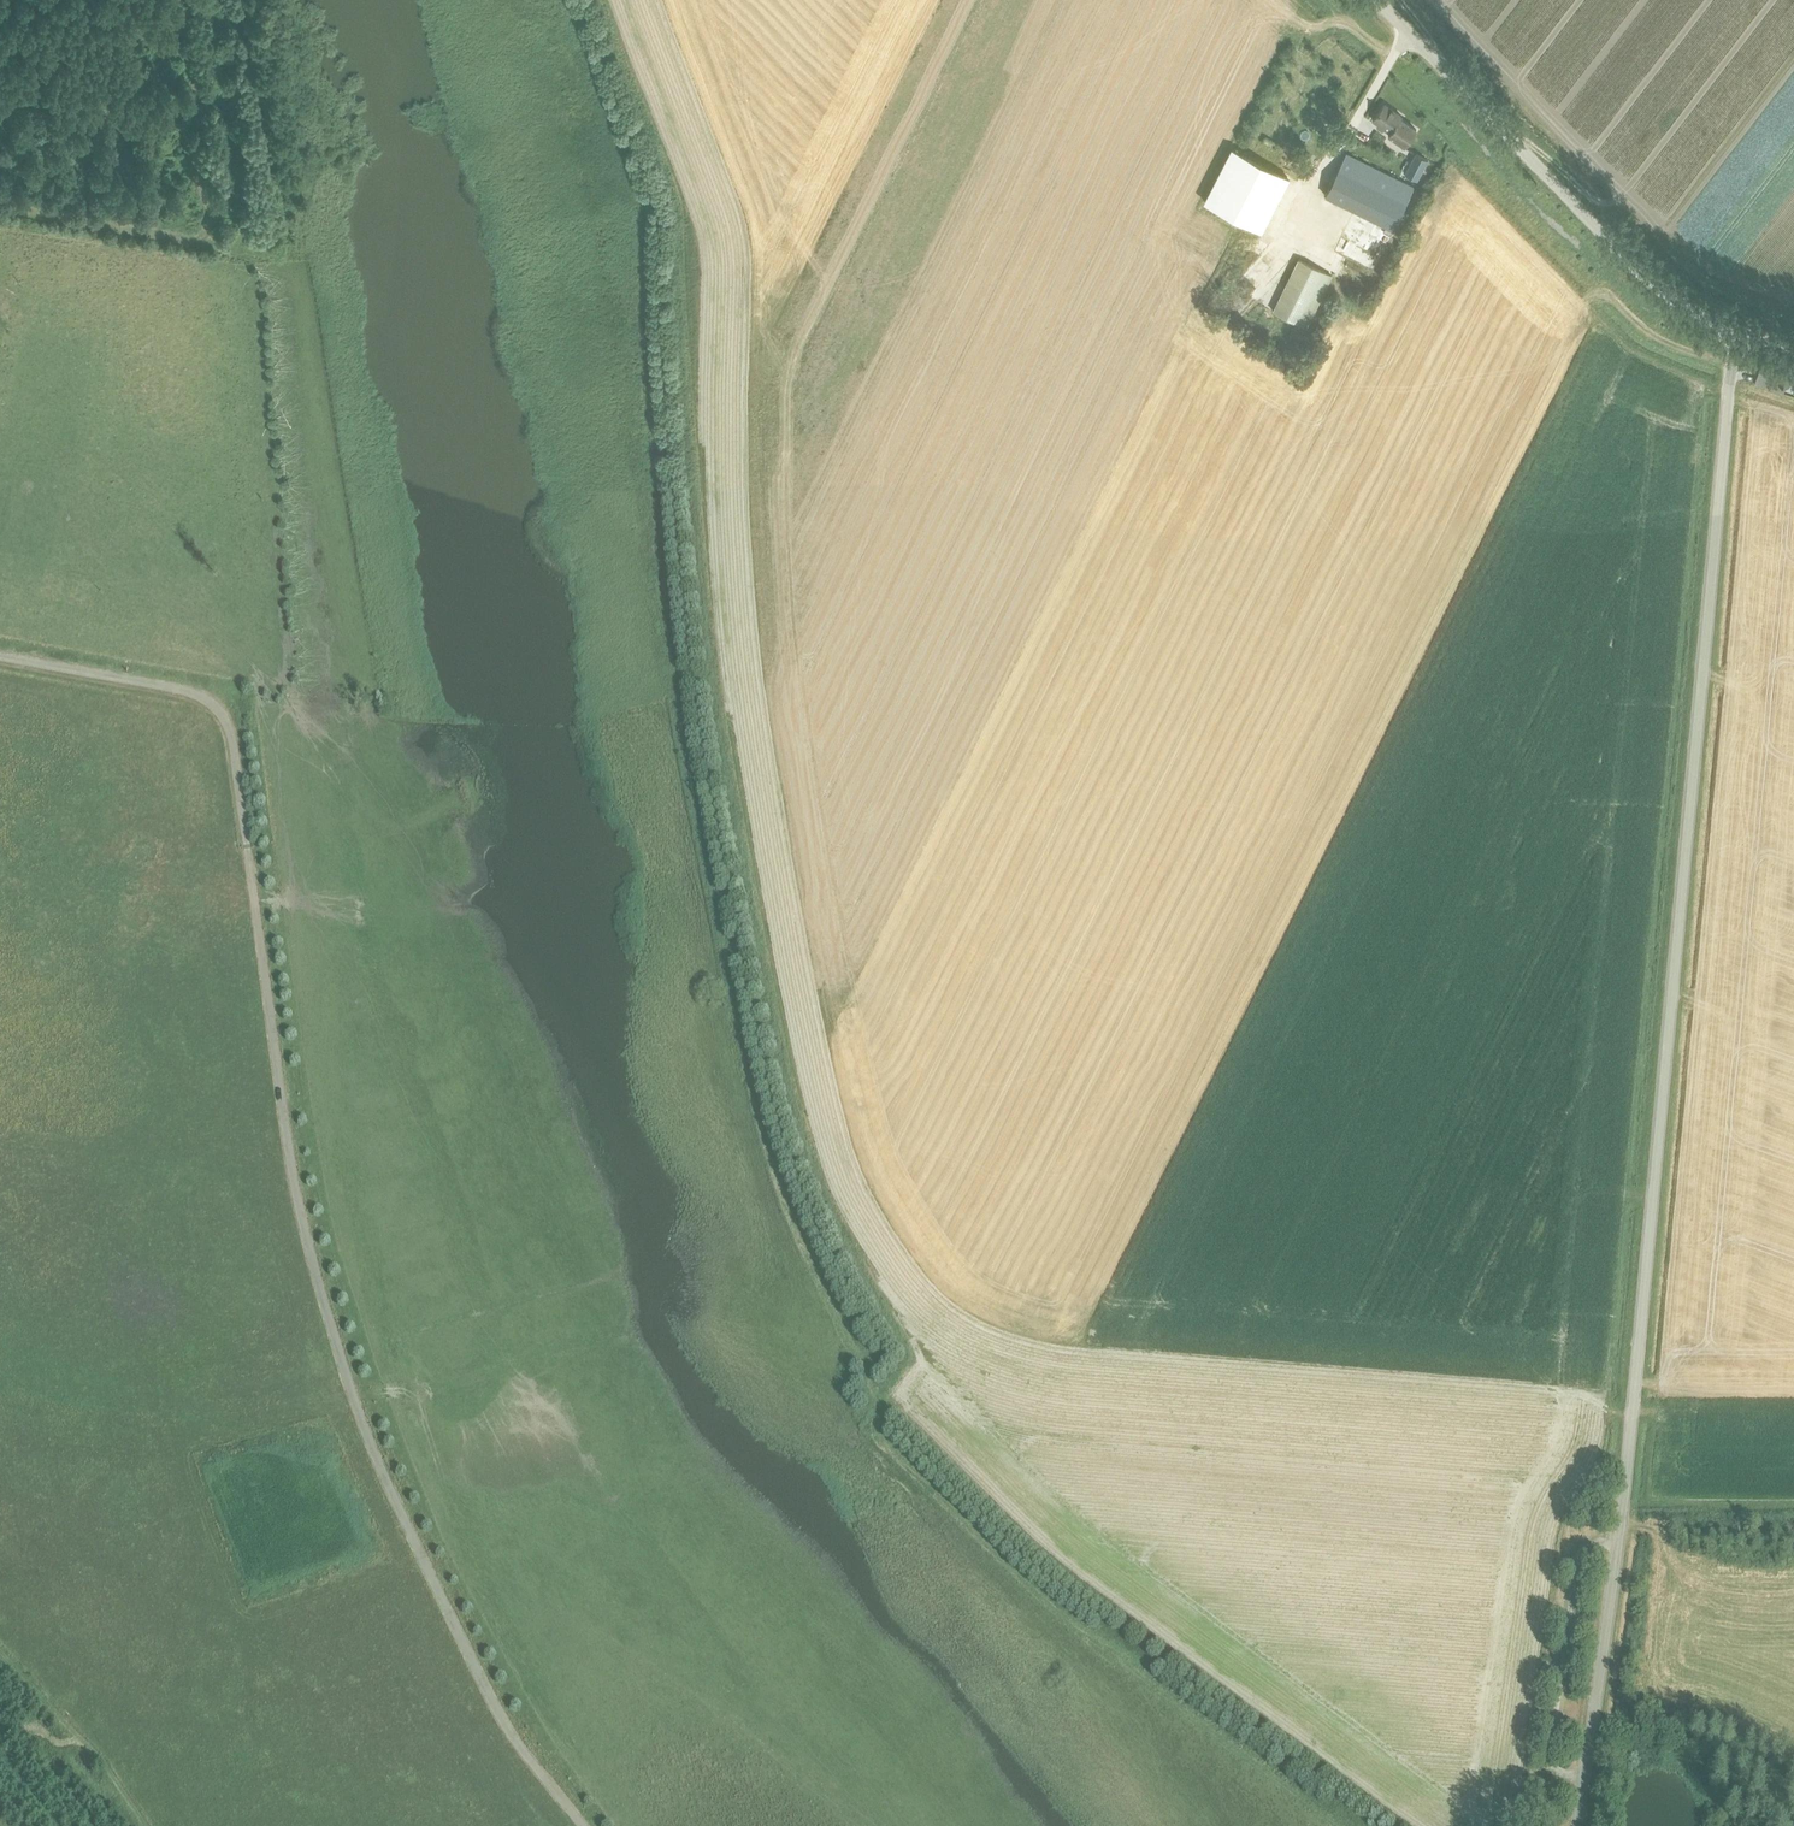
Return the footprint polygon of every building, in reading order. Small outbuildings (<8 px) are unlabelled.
[(1384,103),(1373,119),(1379,123),(1377,126),(1383,130),(1385,128),(1390,132),(1388,134),(1405,146),(1417,129),(1401,118),(1402,116),(1384,103)] [(1265,142),(1276,145),(1278,137),(1267,134),(1265,142)] [(1234,149),(1207,203),(1262,229),(1289,175),(1234,149)] [(1416,152),(1405,174),(1417,180),(1428,158),(1416,152)] [(1346,153),(1325,195),(1394,229),(1415,186),(1346,153)] [(1247,271),(1257,281),(1273,265),(1263,255),(1247,271)] [(1307,327),(1332,275),(1299,258),(1273,311),(1307,327)]
